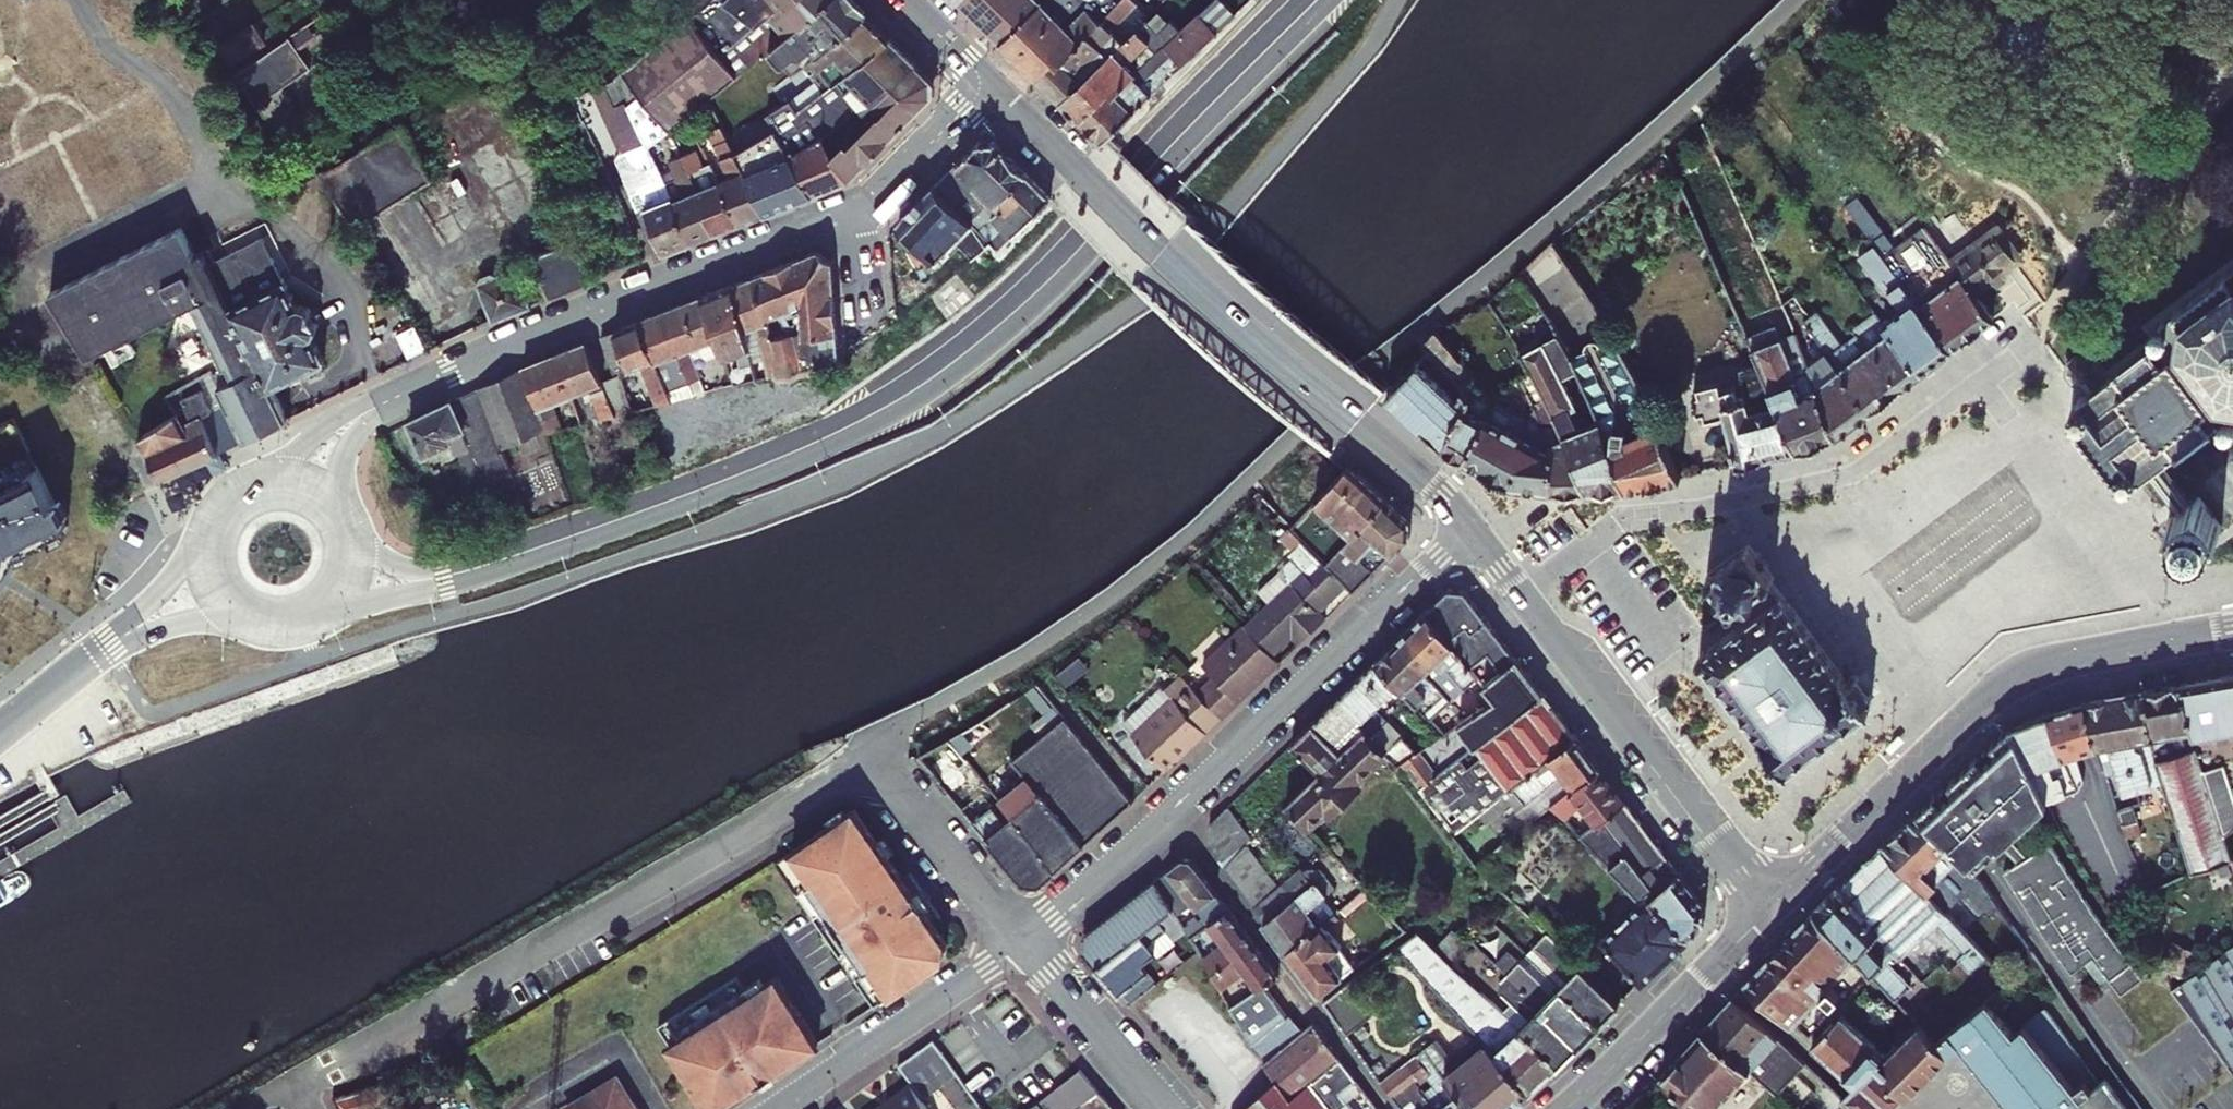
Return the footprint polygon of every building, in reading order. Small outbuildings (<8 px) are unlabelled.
[(507,9),(518,2),(517,0),(501,0),(507,9)] [(702,6),(696,0),(676,0),(669,6),(685,20),(689,17),(702,6)] [(702,6),(689,17),(706,37),(749,0),(710,0),(702,6)] [(760,0),(749,0),(706,37),(727,64),(741,53),(750,64),(770,50),(787,34),(760,0)] [(787,34),(829,0),(760,0),(787,34)] [(787,34),(770,50),(783,64),(795,54),(803,55),(809,50),(812,47),(819,55),(867,13),(865,11),(868,8),(860,0),(829,0),(787,34)] [(1001,40),(1042,1),(1042,0),(960,0),(959,0),(1001,40)] [(1119,0),(1043,0),(1042,1),(1081,39),(1089,32),(1102,19),(1119,0)] [(1197,24),(1173,9),(1170,11),(1154,34),(1144,42),(1122,74),(1088,99),(1098,112),(1106,117),(1123,139),(1153,116),(1173,87),(1179,83),(1194,60),(1198,63),(1242,31),(1232,18),(1246,8),(1234,0),(1230,0),(1197,24)] [(1135,5),(1139,1),(1138,0),(1119,0),(1102,19),(1089,32),(1110,52),(1114,49),(1124,38),(1112,25),(1116,21),(1118,22),(1135,5)] [(1001,40),(1060,99),(1110,52),(1089,32),(1081,39),(1042,1),(1001,40)] [(1124,38),(1146,17),(1135,5),(1118,22),(1116,21),(1112,25),(1124,38)] [(891,37),(867,13),(819,55),(812,47),(809,50),(821,68),(837,55),(850,70),(891,37)] [(706,37),(689,17),(685,20),(622,71),(670,129),(737,76),(727,64),(706,37)] [(254,20),(216,45),(229,66),(268,43),(254,20)] [(912,58),(891,37),(850,70),(845,74),(856,85),(870,99),(912,58)] [(795,54),(783,64),(792,75),(804,66),(815,81),(791,99),(798,110),(845,74),(850,70),(837,55),(821,68),(809,50),(803,55),(795,54)] [(933,78),(912,58),(870,99),(880,109),(850,142),(846,138),(835,151),(851,178),(933,96),(933,93),(936,90),(937,84),(933,80),(933,78)] [(670,129),(622,71),(615,77),(592,88),(621,150),(616,158),(657,259),(665,255),(664,252),(645,208),(673,196),(649,145),(670,129)] [(856,85),(845,74),(798,110),(791,99),(767,114),(774,126),(779,134),(791,151),(823,133),(824,134),(860,108),(846,92),(856,85)] [(870,99),(856,85),(846,92),(860,108),(824,134),(835,151),(846,138),(850,142),(880,109),(870,99)] [(433,178),(404,121),(321,173),(355,227),(433,178)] [(722,124),(707,132),(726,169),(729,176),(745,169),(735,149),(722,124)] [(745,169),(748,178),(776,167),(762,144),(779,134),(774,126),(735,149),(745,169)] [(814,193),(851,178),(835,151),(824,134),(823,133),(791,151),(794,160),(814,193)] [(791,151),(779,134),(762,144),(776,167),(794,160),(791,151)] [(697,148),(669,159),(682,195),(720,180),(717,173),(711,163),(704,166),(697,148)] [(814,193),(794,160),(776,167),(748,178),(758,199),(763,197),(766,211),(814,193)] [(726,169),(717,173),(720,180),(722,179),(729,176),(726,169)] [(722,179),(740,222),(766,211),(763,197),(758,199),(748,178),(745,169),(729,176),(722,179)] [(682,195),(674,198),(689,242),(740,222),(722,179),(720,180),(682,195)] [(645,208),(664,252),(689,242),(674,198),(673,196),(645,208)] [(1857,197),(1844,206),(1874,246),(1952,351),(1994,319),(1975,295),(1950,262),(1924,226),(1919,230),(1903,208),(1882,223),(1899,245),(1895,248),(1857,197)] [(50,291),(89,355),(195,303),(215,293),(196,254),(182,226),(50,291)] [(1998,226),(1976,242),(1981,249),(1996,237),(2012,258),(1989,275),(1994,281),(1998,287),(2007,281),(2002,275),(2023,260),(1998,226)] [(992,238),(977,250),(971,255),(983,268),(1016,254),(1025,246),(1014,233),(1000,247),(992,238)] [(229,307),(285,280),(263,235),(215,259),(207,263),(229,307)] [(575,237),(531,255),(550,297),(595,280),(575,237)] [(1976,242),(1950,262),(1975,295),(1994,281),(1989,275),(2012,258),(1996,237),(1981,249),(1976,242)] [(1884,323),(1921,374),(1952,351),(1874,246),(1859,257),(1886,293),(1888,292),(1902,310),(1884,323)] [(209,248),(196,254),(215,293),(195,303),(225,366),(229,364),(235,376),(253,368),(241,343),(246,340),(229,307),(207,263),(215,259),(209,248)] [(832,260),(818,249),(753,275),(766,316),(802,303),(803,329),(803,336),(836,332),(832,260)] [(2168,520),(2191,551),(2221,528),(2198,497),(2189,504),(2160,465),(2220,419),(2221,420),(2220,423),(2224,428),(2230,429),(2232,427),(2232,266),(2161,319),(2163,322),(2162,323),(2159,322),(2153,326),(2153,333),(2157,338),(2159,338),(2160,339),(2099,385),(2092,376),(2094,367),(2087,358),(2076,356),(2067,363),(2066,374),(2072,382),(2082,383),(2089,392),(2078,400),(2081,403),(2078,403),(2072,408),(2071,415),(2075,421),(2079,422),(2076,424),(2115,476),(2118,474),(2117,478),(2121,484),(2129,485),(2135,481),(2136,478),(2138,481),(2147,474),(2177,513),(2168,520)] [(481,281),(478,282),(493,321),(531,306),(516,267),(497,275),(492,272),(482,276),(481,281)] [(766,316),(753,275),(733,283),(744,328),(767,320),(766,316)] [(285,280),(229,307),(246,340),(241,343),(253,368),(235,376),(218,384),(246,439),(287,419),(271,386),(326,358),(313,333),(315,332),(317,324),(308,307),(302,304),(299,306),(286,279),(285,280)] [(744,328),(733,283),(701,295),(716,337),(723,355),(736,350),(749,346),(744,328)] [(716,337),(701,295),(672,306),(688,347),(716,337)] [(772,336),(780,373),(803,367),(795,331),(803,329),(802,303),(766,316),(767,320),(772,336)] [(688,347),(672,306),(640,319),(656,359),(688,347)] [(1871,411),(1921,374),(1884,323),(1876,312),(1852,330),(1856,335),(1841,346),(1816,312),(1809,317),(1804,320),(1840,369),(1871,411)] [(656,359),(640,319),(614,330),(628,368),(639,364),(656,359)] [(749,346),(753,361),(763,358),(768,377),(780,373),(772,336),(767,320),(744,328),(749,346)] [(414,325),(397,333),(408,357),(426,348),(414,325)] [(1777,405),(1797,450),(1835,437),(1818,388),(1802,394),(1797,379),(1812,373),(1796,333),(1781,338),(1776,326),(1746,337),(1753,351),(1759,365),(1777,405)] [(839,357),(836,332),(803,336),(803,329),(795,331),(803,367),(839,357)] [(628,368),(614,330),(601,335),(613,373),(628,368)] [(1422,343),(1429,350),(1440,338),(1434,332),(1422,343)] [(1587,492),(1626,488),(1600,421),(1579,429),(1570,409),(1577,406),(1562,376),(1578,369),(1572,356),(1559,333),(1544,341),(1540,335),(1519,346),(1534,373),(1565,435),(1587,492)] [(1471,400),(1444,448),(1464,460),(1497,400),(1491,397),(1440,338),(1429,350),(1464,392),(1471,400)] [(1671,480),(1681,478),(1658,425),(1646,397),(1642,388),(1637,380),(1633,372),(1614,338),(1572,356),(1578,369),(1600,421),(1626,488),(1671,480)] [(602,380),(586,341),(555,353),(571,394),(588,387),(602,381),(602,380)] [(753,361),(749,346),(736,350),(744,383),(758,380),(753,361)] [(656,359),(668,390),(690,382),(694,394),(706,391),(688,347),(656,359)] [(553,401),(571,394),(555,353),(523,365),(523,367),(539,406),(553,401)] [(668,390),(656,359),(639,364),(656,405),(672,400),(668,390)] [(1423,430),(1444,448),(1471,400),(1464,392),(1456,400),(1418,363),(1388,395),(1423,430)] [(1777,405),(1759,365),(1740,369),(1742,384),(1744,393),(1739,395),(1737,387),(1722,391),(1719,382),(1698,387),(1700,395),(1693,396),(1698,414),(1704,413),(1706,420),(1710,419),(1711,423),(1715,426),(1722,425),(1725,420),(1724,416),(1725,415),(1738,466),(1738,467),(1762,461),(1762,460),(1787,454),(1787,455),(1797,452),(1797,450),(1777,405)] [(539,406),(523,367),(478,387),(502,448),(546,428),(548,434),(564,429),(553,401),(539,406)] [(1818,388),(1835,437),(1871,411),(1840,369),(1817,386),(1818,388)] [(214,386),(218,384),(212,370),(165,394),(176,413),(177,412),(183,422),(202,415),(217,454),(242,442),(214,386)] [(1551,492),(1587,492),(1565,435),(1534,373),(1521,378),(1536,411),(1550,442),(1551,492)] [(620,374),(602,380),(602,381),(588,387),(601,421),(632,413),(620,374)] [(502,448),(478,387),(452,398),(467,428),(450,436),(453,442),(448,444),(453,455),(459,453),(471,487),(482,484),(496,524),(507,521),(492,480),(511,472),(502,448)] [(467,428),(452,398),(435,406),(450,436),(467,428)] [(1509,486),(1551,492),(1550,442),(1536,411),(1526,416),(1497,400),(1464,460),(1509,486)] [(450,436),(435,406),(406,420),(424,456),(448,444),(453,442),(450,436)] [(183,422),(177,412),(176,413),(141,435),(150,451),(160,479),(217,454),(202,415),(183,422)] [(1315,502),(1353,537),(1389,500),(1350,464),(1315,502)] [(45,469),(34,476),(42,494),(53,487),(45,469)] [(1326,564),(1337,575),(1345,584),(1354,592),(1368,579),(1373,574),(1411,537),(1410,520),(1389,500),(1353,537),(1326,564)] [(1246,626),(1273,655),(1291,637),(1302,628),(1309,635),(1326,618),(1318,609),(1345,584),(1337,575),(1326,564),(1291,528),(1282,537),(1296,551),(1293,558),(1284,567),(1290,584),(1270,604),(1246,626)] [(1747,599),(1771,581),(1774,578),(1748,544),(1735,554),(1707,575),(1733,609),(1747,599)] [(1258,592),(1270,604),(1290,584),(1284,567),(1258,592)] [(1847,683),(1771,581),(1747,599),(1757,613),(1699,656),(1787,773),(1869,712),(1864,706),(1873,699),(1856,676),(1847,683)] [(1448,589),(1426,611),(1446,636),(1460,625),(1468,635),(1464,637),(1469,643),(1473,640),(1478,636),(1473,630),(1487,620),(1465,590),(1448,589)] [(1426,611),(1398,639),(1453,699),(1454,700),(1470,685),(1488,704),(1497,698),(1486,683),(1479,675),(1446,636),(1426,611)] [(1479,675),(1486,683),(1517,659),(1487,620),(1473,630),(1478,636),(1473,640),(1469,643),(1464,637),(1468,635),(1460,625),(1446,636),(1479,675)] [(1199,692),(1222,717),(1280,662),(1273,655),(1246,626),(1245,626),(1245,625),(1204,664),(1216,676),(1199,692)] [(1291,637),(1298,645),(1309,635),(1302,628),(1291,637)] [(1430,719),(1453,699),(1398,639),(1376,660),(1403,690),(1430,719)] [(1421,789),(1454,834),(1479,814),(1503,795),(1576,737),(1517,659),(1486,683),(1497,698),(1488,704),(1459,725),(1462,729),(1427,752),(1442,773),(1438,775),(1421,789)] [(1376,660),(1313,723),(1341,751),(1365,731),(1385,751),(1384,752),(1398,766),(1401,764),(1418,752),(1375,708),(1391,693),(1396,697),(1403,690),(1376,660)] [(1133,735),(1166,770),(1222,717),(1199,692),(1182,674),(1165,690),(1172,697),(1152,717),(1142,706),(1124,723),(1134,733),(1133,735)] [(2183,685),(2190,730),(2193,748),(2174,754),(2156,760),(2163,783),(2192,872),(2232,859),(2224,833),(2232,828),(2232,789),(2232,785),(2232,784),(2232,675),(2183,685)] [(2190,730),(2183,685),(2144,692),(2156,760),(2174,754),(2170,733),(2190,730)] [(1142,706),(1152,717),(1172,697),(1165,690),(1162,687),(1142,706)] [(2156,760),(2144,692),(2116,697),(2137,791),(2163,783),(2156,760)] [(2116,697),(2085,702),(2096,749),(2106,776),(2117,773),(2123,795),(2137,791),(2116,697)] [(2096,749),(2085,702),(2047,714),(2063,758),(2072,779),(2081,775),(2075,755),(2096,749)] [(2063,758),(2047,714),(2011,727),(2046,800),(2077,790),(2072,779),(2063,758)] [(1065,717),(1015,759),(1029,776),(1049,801),(1074,780),(1109,823),(1134,801),(1065,717)] [(950,738),(968,760),(997,737),(982,719),(950,738)] [(1313,723),(1292,743),(1320,771),(1287,804),(1308,826),(1326,808),(1327,809),(1335,808),(1356,788),(1357,780),(1356,779),(1384,752),(1385,751),(1365,731),(1341,751),(1313,723)] [(1927,803),(1915,814),(1973,872),(1985,861),(2002,846),(2018,863),(2004,872),(2047,941),(2072,974),(2093,958),(2103,971),(2121,995),(2143,978),(2094,913),(2050,843),(2026,858),(2009,839),(2048,804),(2046,800),(2011,727),(1927,803)] [(1552,805),(1599,767),(1576,737),(1503,795),(1511,805),(1506,810),(1510,816),(1506,819),(1511,826),(1517,833),(1552,805)] [(919,756),(940,782),(968,760),(950,738),(919,756)] [(1401,764),(1420,790),(1421,789),(1438,775),(1420,750),(1418,752),(1401,764)] [(1599,767),(1552,805),(1564,818),(1581,804),(1592,818),(1590,820),(1594,825),(1602,819),(1625,801),(1599,767)] [(982,792),(962,809),(1023,884),(1039,885),(1057,870),(1085,845),(1049,801),(1029,776),(1000,799),(1013,816),(1006,822),(982,792)] [(1049,801),(1085,845),(1109,823),(1074,780),(1049,801)] [(1479,814),(1487,824),(1506,810),(1511,805),(1503,795),(1479,814)] [(1647,893),(1689,938),(1706,921),(1706,907),(1625,801),(1602,819),(1653,887),(1647,893)] [(1208,844),(1224,867),(1247,844),(1252,840),(1228,806),(1210,824),(1208,844)] [(2118,811),(2127,838),(2141,834),(2132,807),(2118,811)] [(776,862),(874,1006),(944,959),(945,959),(945,958),(948,943),(947,943),(933,923),(941,918),(910,872),(902,877),(855,808),(776,862)] [(1915,814),(1882,845),(1926,892),(1946,872),(1964,890),(1958,896),(1979,917),(1985,911),(2003,931),(2001,933),(2021,959),(2032,952),(1978,877),(1973,872),(1915,814)] [(1643,901),(1603,938),(1643,981),(1689,938),(1647,893),(1653,887),(1602,819),(1594,825),(1580,835),(1643,901)] [(1493,841),(1498,847),(1517,833),(1511,826),(1493,841)] [(1247,844),(1224,867),(1286,951),(1324,923),(1336,913),(1323,897),(1335,887),(1320,869),(1303,868),(1278,888),(1247,844)] [(1926,892),(1882,845),(1845,880),(1815,910),(1858,954),(1867,963),(1872,971),(1897,998),(1910,986),(1912,984),(1887,959),(1895,950),(1901,956),(1938,921),(1966,951),(1960,957),(1971,969),(1986,954),(1947,913),(1926,892)] [(2137,864),(2146,860),(2141,847),(2132,851),(2137,864)] [(1183,859),(1155,880),(1172,908),(1176,914),(1193,904),(1203,916),(1184,928),(1190,938),(1195,934),(1209,924),(1229,909),(1191,859),(1183,859)] [(1090,930),(1111,957),(1172,908),(1155,880),(1090,930)] [(1341,909),(1347,916),(1372,895),(1367,888),(1341,909)] [(1096,968),(1129,1005),(1156,985),(1141,965),(1156,954),(1155,952),(1148,944),(1179,919),(1176,914),(1172,908),(1111,957),(1096,968)] [(1211,974),(1254,943),(1229,909),(1209,924),(1216,934),(1223,944),(1213,951),(1203,959),(1211,974)] [(1815,910),(1746,983),(1756,992),(1792,1024),(1822,992),(1833,1002),(1840,994),(1829,984),(1858,954),(1815,910)] [(1148,944),(1155,952),(1184,928),(1179,919),(1148,944)] [(1286,951),(1318,995),(1354,969),(1339,948),(1341,947),(1324,923),(1286,951)] [(1082,952),(1096,968),(1111,957),(1090,930),(1084,935),(1082,952)] [(1434,949),(1450,964),(1469,945),(1453,930),(1434,949)] [(1487,1044),(1531,1092),(1559,1065),(1503,1013),(1450,964),(1434,949),(1417,933),(1412,937),(1411,936),(1398,946),(1487,1044)] [(1600,1023),(1620,1003),(1547,933),(1534,946),(1539,950),(1532,958),(1600,1023)] [(1190,938),(1194,945),(1199,941),(1195,934),(1190,938)] [(1213,951),(1223,944),(1216,934),(1206,941),(1213,951)] [(1264,986),(1279,977),(1254,943),(1211,974),(1220,990),(1244,973),(1257,991),(1264,986)] [(1527,953),(1532,958),(1539,950),(1534,946),(1527,953)] [(2173,990),(2193,1016),(2232,1070),(2232,946),(2173,990)] [(1582,1042),(1600,1023),(1532,958),(1525,966),(1520,961),(1511,952),(1499,964),(1508,973),(1582,1042)] [(1520,961),(1525,966),(1532,958),(1527,953),(1520,961)] [(710,1108),(714,1108),(741,1092),(741,1093),(790,1062),(789,1061),(819,1043),(774,972),(746,989),(738,976),(658,1026),(710,1108)] [(1503,1013),(1559,1065),(1582,1042),(1508,973),(1500,981),(1499,991),(1512,1003),(1503,1013)] [(1323,1002),(1347,1036),(1375,1015),(1351,981),(1323,1002)] [(1734,997),(1744,1006),(1756,992),(1746,983),(1734,997)] [(1241,1025),(1275,1001),(1264,986),(1257,991),(1231,1008),(1241,1025)] [(1897,998),(1908,1010),(1921,999),(1910,986),(1897,998)] [(1734,997),(1703,1031),(1749,1070),(1777,1095),(1806,1063),(1790,1047),(1744,1006),(1734,997)] [(1884,1108),(1892,1108),(1959,1043),(2013,1108),(2128,1108),(2106,1078),(2100,1083),(2044,1008),(2024,1024),(2015,1032),(1988,999),(1950,1029),(1937,1041),(1920,1022),(1885,1055),(1840,1014),(1812,1044),(1856,1084),(1884,1108)] [(1253,1044),(1286,1017),(1275,1001),(1241,1025),(1252,1045),(1253,1044)] [(1267,1061),(1304,1031),(1289,1014),(1286,1017),(1253,1044),(1267,1061)] [(1340,1059),(1313,1023),(1304,1031),(1267,1061),(1264,1063),(1266,1066),(1277,1081),(1291,1099),(1311,1083),(1340,1059)] [(1661,1077),(1692,1104),(1698,1108),(1714,1108),(1749,1070),(1703,1031),(1661,1077)] [(898,1066),(923,1099),(957,1074),(936,1045),(932,1040),(898,1066)] [(1424,1049),(1436,1067),(1445,1078),(1471,1108),(1509,1108),(1531,1092),(1487,1044),(1452,1072),(1447,1065),(1447,1061),(1435,1041),(1424,1049)] [(1423,1093),(1436,1108),(1471,1108),(1445,1078),(1436,1067),(1424,1049),(1408,1062),(1422,1081),(1428,1076),(1435,1084),(1423,1093)] [(1342,1094),(1357,1081),(1340,1059),(1311,1083),(1331,1108),(1354,1108),(1342,1094)] [(1381,1083),(1402,1108),(1436,1108),(1423,1093),(1420,1090),(1419,1084),(1422,1081),(1408,1062),(1381,1083)] [(1243,1087),(1256,1100),(1277,1081),(1266,1066),(1243,1087)] [(1038,1104),(1042,1108),(1077,1108),(1100,1092),(1080,1070),(1038,1104)] [(617,1078),(567,1107),(568,1108),(636,1108),(617,1078)] [(1311,1083),(1291,1099),(1277,1081),(1256,1100),(1245,1108),(1331,1108),(1311,1083)] [(339,1108),(365,1108),(394,1100),(383,1082),(332,1098),(339,1108)] [(876,1108),(929,1108),(910,1084),(876,1108)] [(1855,1108),(1884,1108),(1856,1084),(1842,1097),(1855,1108)] [(1077,1108),(1108,1108),(1112,1106),(1100,1092),(1077,1108)]
